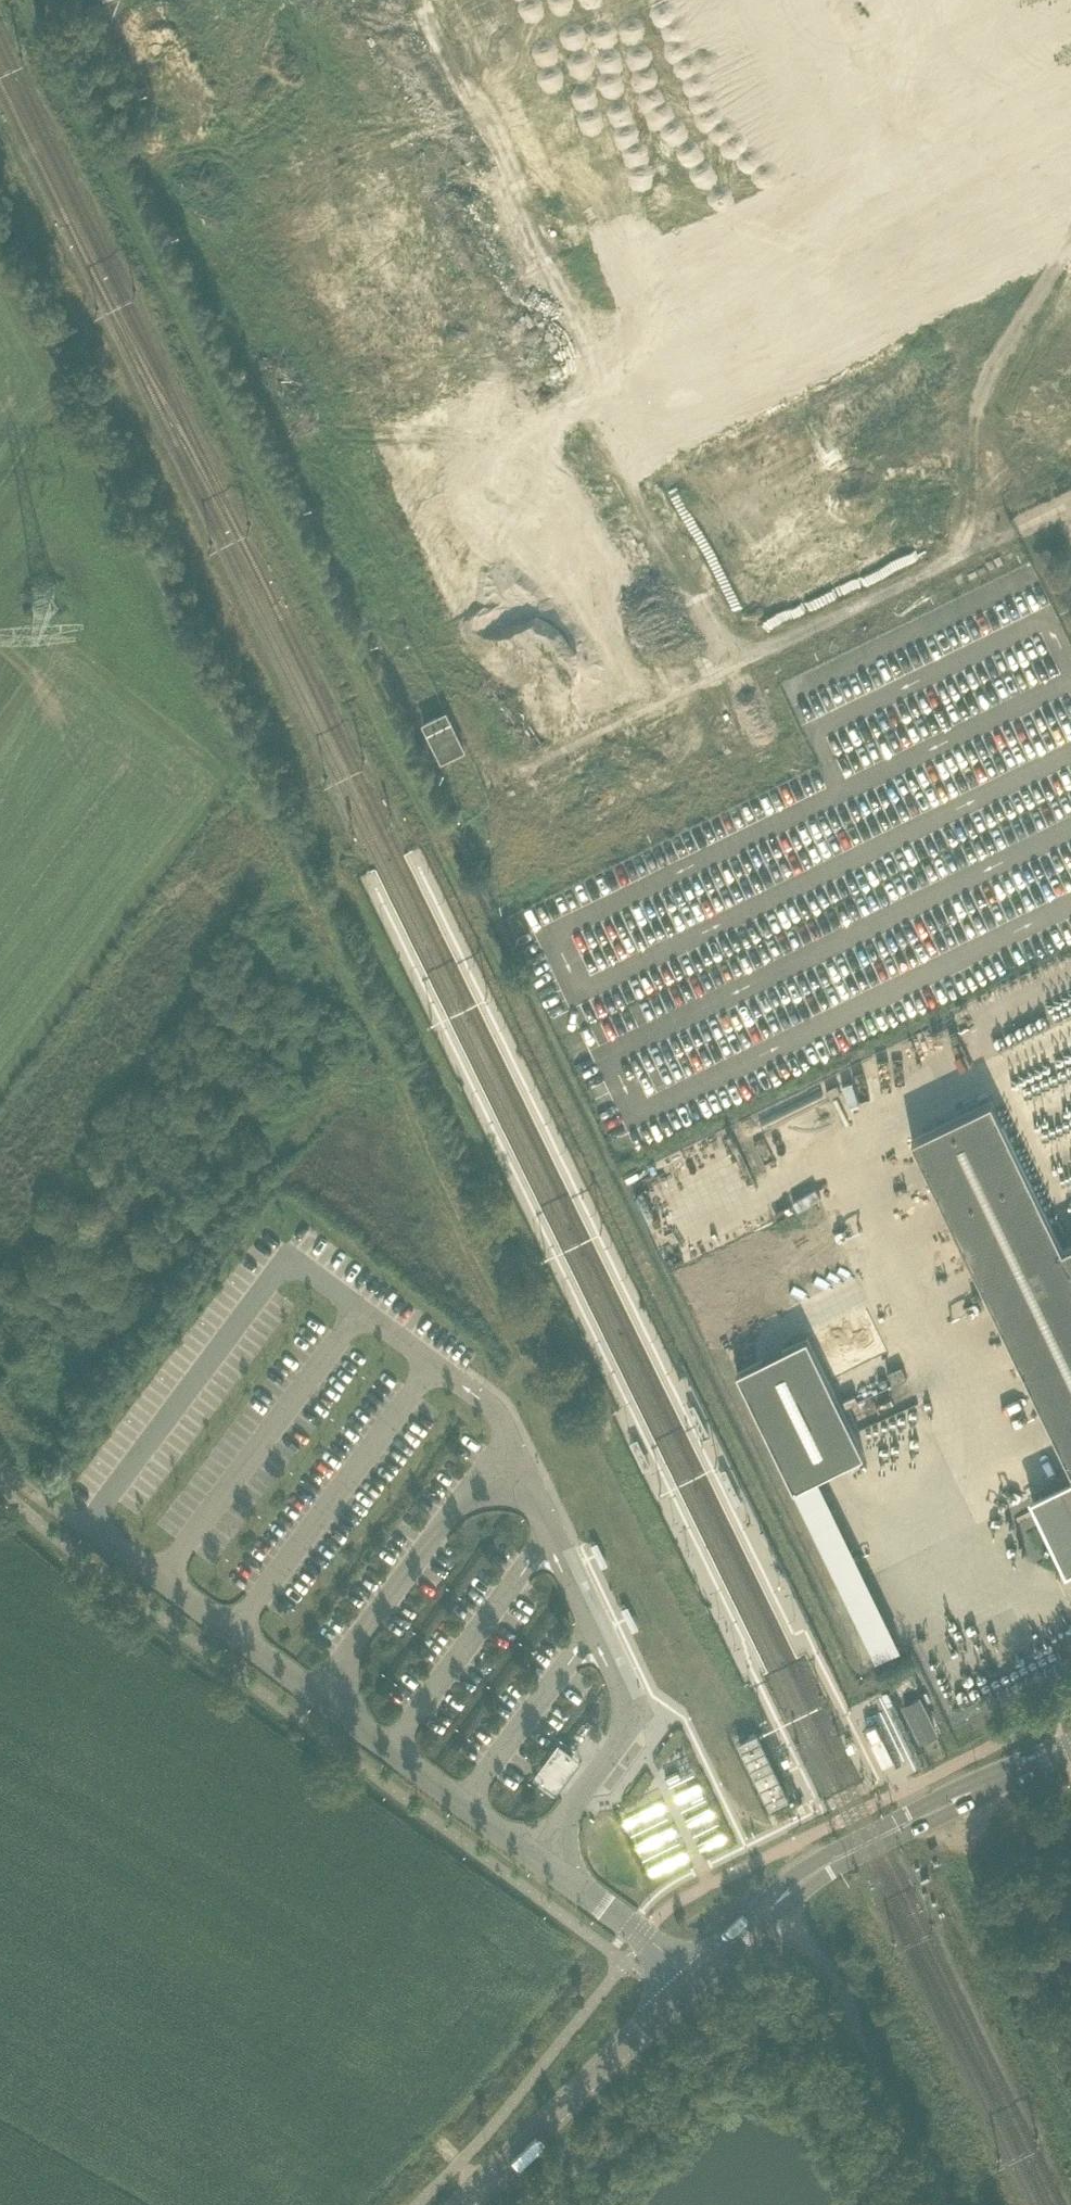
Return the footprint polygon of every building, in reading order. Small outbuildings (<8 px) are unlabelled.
[(424,720),(443,757),(465,747),(446,710),(424,720)] [(912,1138),(1070,1468),(1070,1244),(1063,1247),(992,1099),(912,1138)] [(807,1336),(737,1371),(794,1488),(865,1454),(807,1336)] [(1060,1483),(1061,1484),(1033,1497),(1067,1568),(1070,1566),(1070,1478),(1060,1483)] [(499,1548),(497,1561),(513,1562),(515,1550),(499,1548)] [(920,1694),(903,1702),(921,1739),(921,1740),(937,1733),(939,1732),(926,1706),(920,1694)] [(757,1732),(739,1741),(745,1754),(763,1745),(757,1732)] [(573,1754),(559,1743),(536,1775),(557,1791),(576,1766),(575,1765),(573,1754)] [(763,1745),(745,1754),(749,1763),(751,1762),(760,1757),(759,1754),(766,1751),(763,1745)] [(749,1763),(753,1771),(772,1761),(766,1751),(759,1754),(760,1757),(749,1763)] [(755,1770),(753,1771),(771,1807),(773,1805),(789,1797),(772,1761),(755,1770)]
